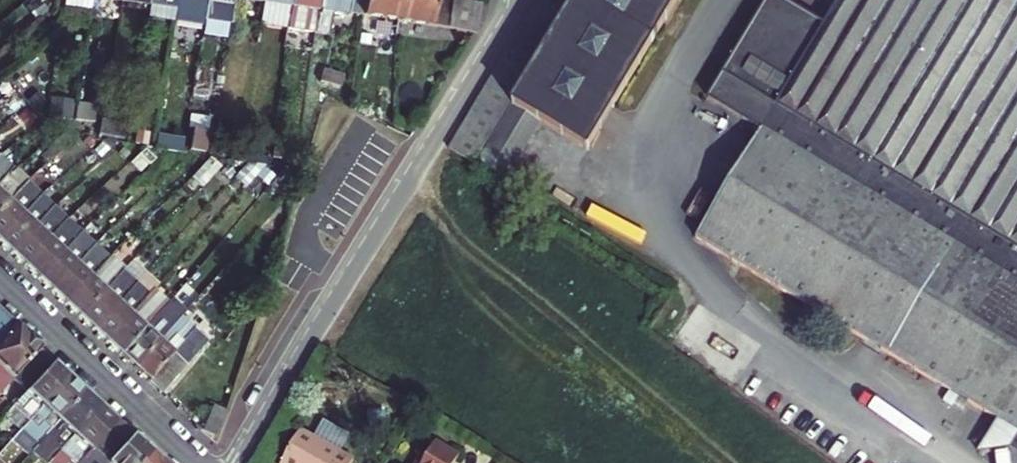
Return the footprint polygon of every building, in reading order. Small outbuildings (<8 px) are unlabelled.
[(62,10),(92,15),(94,0),(64,0),(62,10)] [(123,4),(152,9),(154,0),(124,0),(123,4)] [(152,9),(182,14),(184,0),(154,0),(152,9)] [(213,0),(184,0),(182,14),(180,25),(208,30),(209,25),(210,17),(213,0)] [(237,29),(241,5),(241,0),(213,0),(210,17),(209,25),(237,29)] [(269,0),(241,0),(241,5),(267,9),(269,0)] [(295,14),(297,0),(269,0),(267,9),(295,14)] [(291,38),(319,42),(320,33),(326,0),(297,0),(295,14),(291,38)] [(320,33),(332,35),(335,19),(368,25),(374,0),(326,0),(320,33)] [(368,40),(397,45),(399,29),(404,0),(374,0),(368,25),(365,40),(368,40)] [(481,42),(487,9),(441,2),(441,0),(404,0),(399,29),(481,42)] [(442,154),(467,170),(490,134),(567,13),(548,0),(540,0),(442,154)] [(474,170),(500,185),(537,125),(588,156),(682,0),(577,0),(474,170)] [(824,29),(777,0),(774,0),(710,103),(758,134),(692,244),(1016,436),(1016,0),(841,0),(824,29)] [(267,9),(263,32),(291,38),(295,14),(267,9)] [(6,178),(13,172),(0,160),(0,184),(6,178)] [(0,184),(0,211),(9,202),(19,191),(27,185),(13,172),(6,178),(0,184)] [(19,191),(9,202),(0,211),(0,239),(22,215),(33,203),(34,203),(41,198),(27,185),(19,191)] [(10,255),(36,227),(47,215),(54,210),(41,198),(34,203),(33,203),(22,215),(0,239),(0,246),(10,255)] [(47,215),(36,227),(10,255),(24,269),(50,241),(61,228),(68,223),(54,210),(47,215)] [(61,228),(50,241),(24,269),(37,281),(74,241),(80,235),(68,223),(61,228)] [(51,294),(88,254),(94,248),(80,235),(74,241),(37,281),(51,294)] [(94,248),(88,254),(51,294),(64,306),(101,266),(107,260),(94,248)] [(107,260),(101,266),(64,306),(79,320),(116,280),(121,273),(107,260)] [(121,273),(116,280),(79,320),(91,332),(117,304),(128,291),(135,284),(122,272),(121,273)] [(128,291),(117,304),(91,332),(104,344),(130,317),(142,303),(148,297),(135,284),(128,291)] [(142,303),(130,317),(104,344),(118,358),(144,330),(156,317),(164,308),(150,295),(148,297),(142,303)] [(156,317),(144,330),(118,358),(131,370),(169,329),(177,321),(180,317),(167,304),(164,308),(156,317)] [(14,331),(0,318),(0,346),(14,331)] [(177,321),(169,329),(131,370),(147,385),(179,349),(184,344),(192,335),(177,321)] [(0,346),(0,397),(10,386),(23,397),(51,364),(15,330),(14,331),(0,346)] [(179,349),(147,385),(159,398),(206,348),(192,335),(184,344),(179,349)] [(10,411),(27,427),(67,380),(51,364),(23,397),(10,411)] [(27,427),(43,441),(83,394),(67,380),(27,427)] [(83,394),(43,441),(60,455),(99,409),(83,394)] [(60,455),(53,462),(82,462),(115,423),(99,409),(60,455)] [(208,444),(221,419),(208,412),(196,437),(208,444)] [(82,462),(147,462),(151,458),(115,423),(82,462)] [(298,433),(281,462),(350,462),(298,433)] [(433,444),(422,462),(454,462),(456,458),(433,444)]
